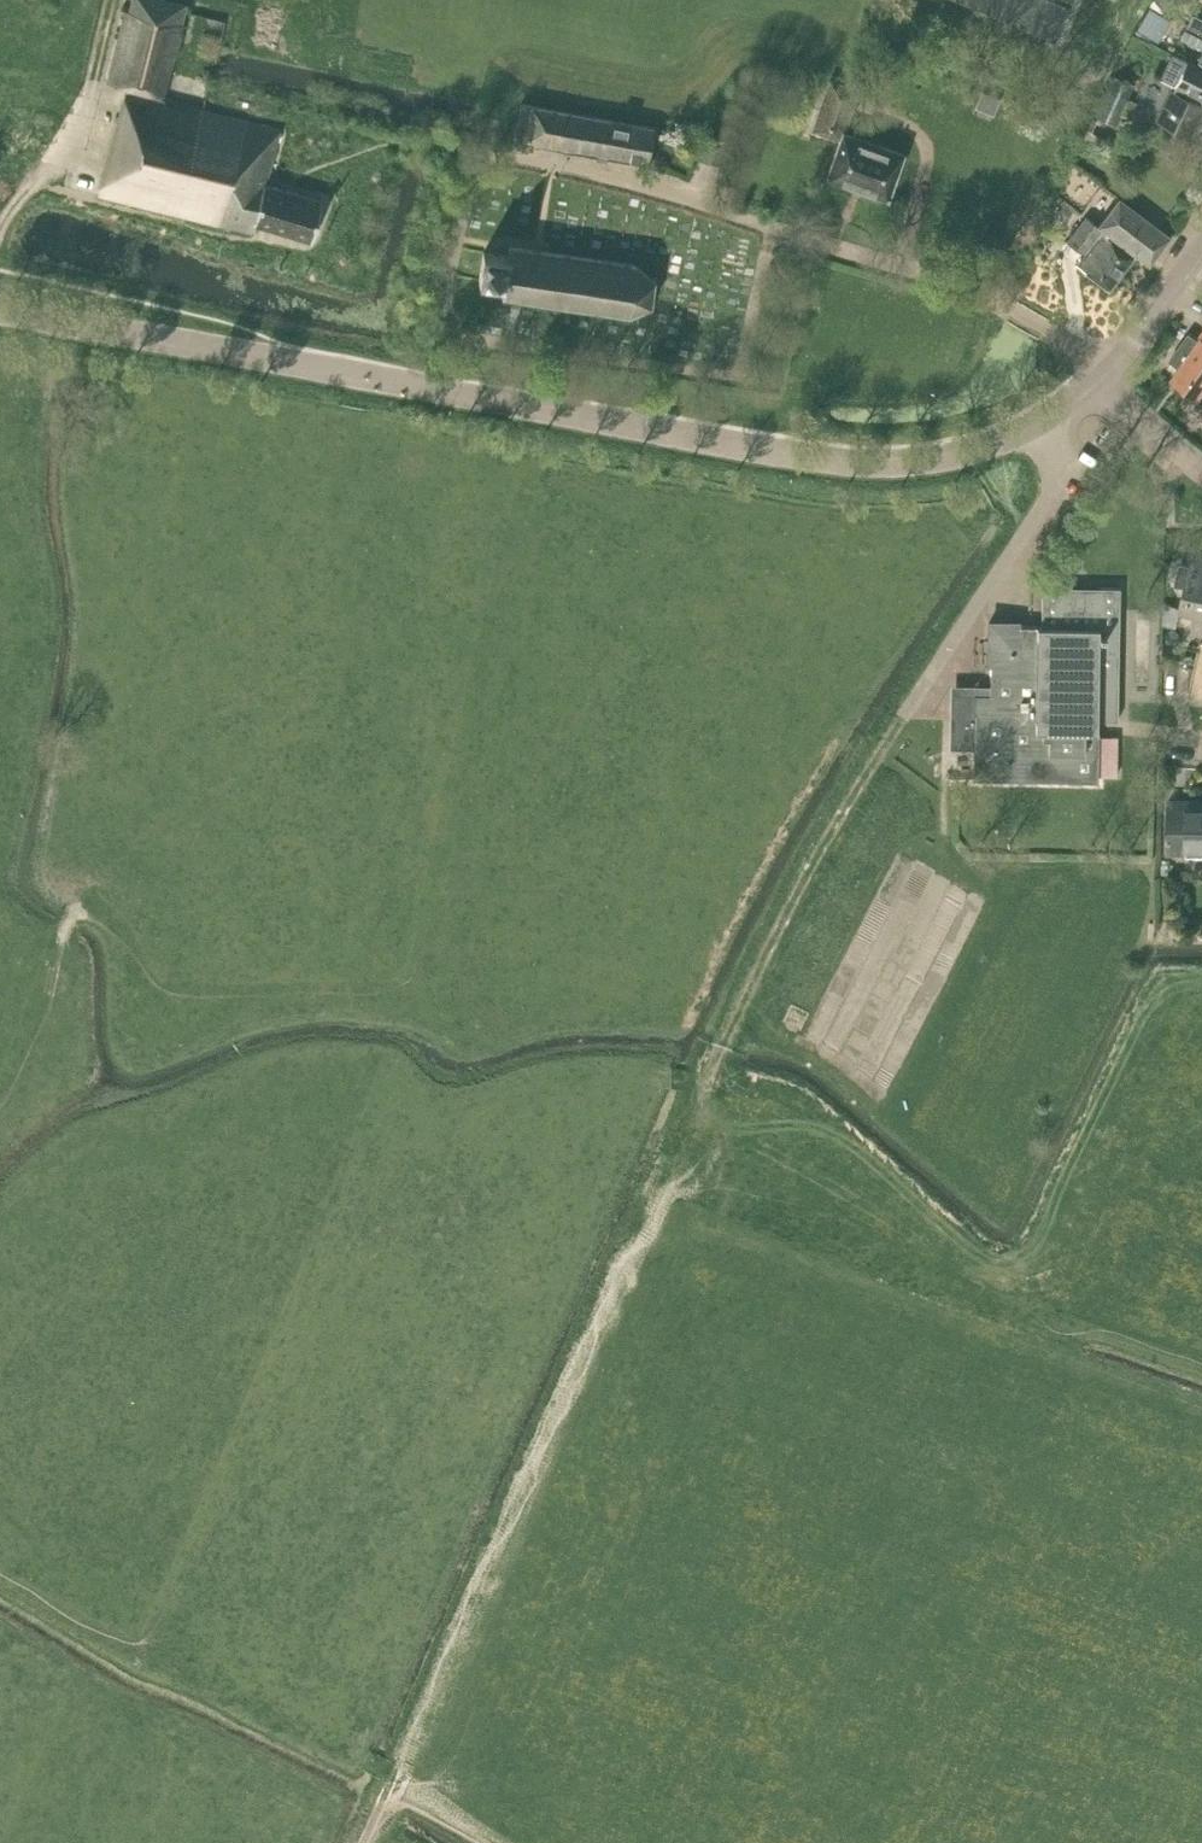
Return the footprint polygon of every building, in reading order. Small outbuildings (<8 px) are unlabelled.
[(99,194),(252,232),(255,223),(312,240),(323,201),(266,184),(269,172),(281,129),(164,100),(186,4),(169,0),(132,0),(129,11),(127,10),(109,83),(128,87),(127,92),(126,92),(105,172),(99,194)] [(991,12),(1056,39),(1054,43),(1056,43),(1074,0),(964,0),(991,12)] [(1168,0),(1152,0),(1149,5),(1161,12),(1168,0)] [(1154,35),(1165,15),(1149,6),(1138,27),(1154,35)] [(1187,26),(1201,34),(1201,18),(1193,13),(1187,26)] [(1187,26),(1181,37),(1201,48),(1201,34),(1187,26)] [(1174,54),(1161,78),(1176,85),(1174,91),(1165,111),(1193,123),(1201,102),(1201,67),(1174,54)] [(827,177),(888,199),(896,172),(903,153),(844,132),(859,90),(830,80),(812,130),(840,140),(829,172),(827,177)] [(664,130),(533,106),(533,105),(522,103),(516,138),(520,139),(518,147),(534,149),(534,146),(535,141),(648,162),(653,133),(663,135),(664,130)] [(1119,198),(1099,225),(1149,263),(1170,236),(1119,198)] [(1109,288),(1133,256),(1102,233),(1104,230),(1086,216),(1067,240),(1085,254),(1078,265),(1109,288)] [(481,290),(629,312),(648,304),(652,308),(654,305),(650,302),(653,281),(658,279),(658,276),(652,278),(635,265),(623,262),(623,263),(542,251),(537,250),(510,246),(509,255),(484,252),(480,279),(482,279),(481,290)] [(1173,378),(1200,397),(1201,395),(1201,333),(1200,337),(1201,338),(1199,340),(1189,333),(1171,360),(1180,367),(1173,378)] [(1201,634),(1201,564),(1191,561),(1191,564),(1180,562),(1175,584),(1186,586),(1180,609),(1196,613),(1192,631),(1201,634)] [(1098,720),(1118,720),(1120,587),(1042,586),(1042,625),(1017,625),(1017,622),(989,622),(988,659),(991,660),(990,678),(958,678),(957,729),(975,729),(974,777),(1097,779),(1097,774),(1116,774),(1117,735),(1097,734),(1098,720)] [(1163,647),(1163,662),(1176,662),(1176,647),(1163,647)] [(1201,852),(1201,800),(1169,800),(1168,851),(1201,852)]
